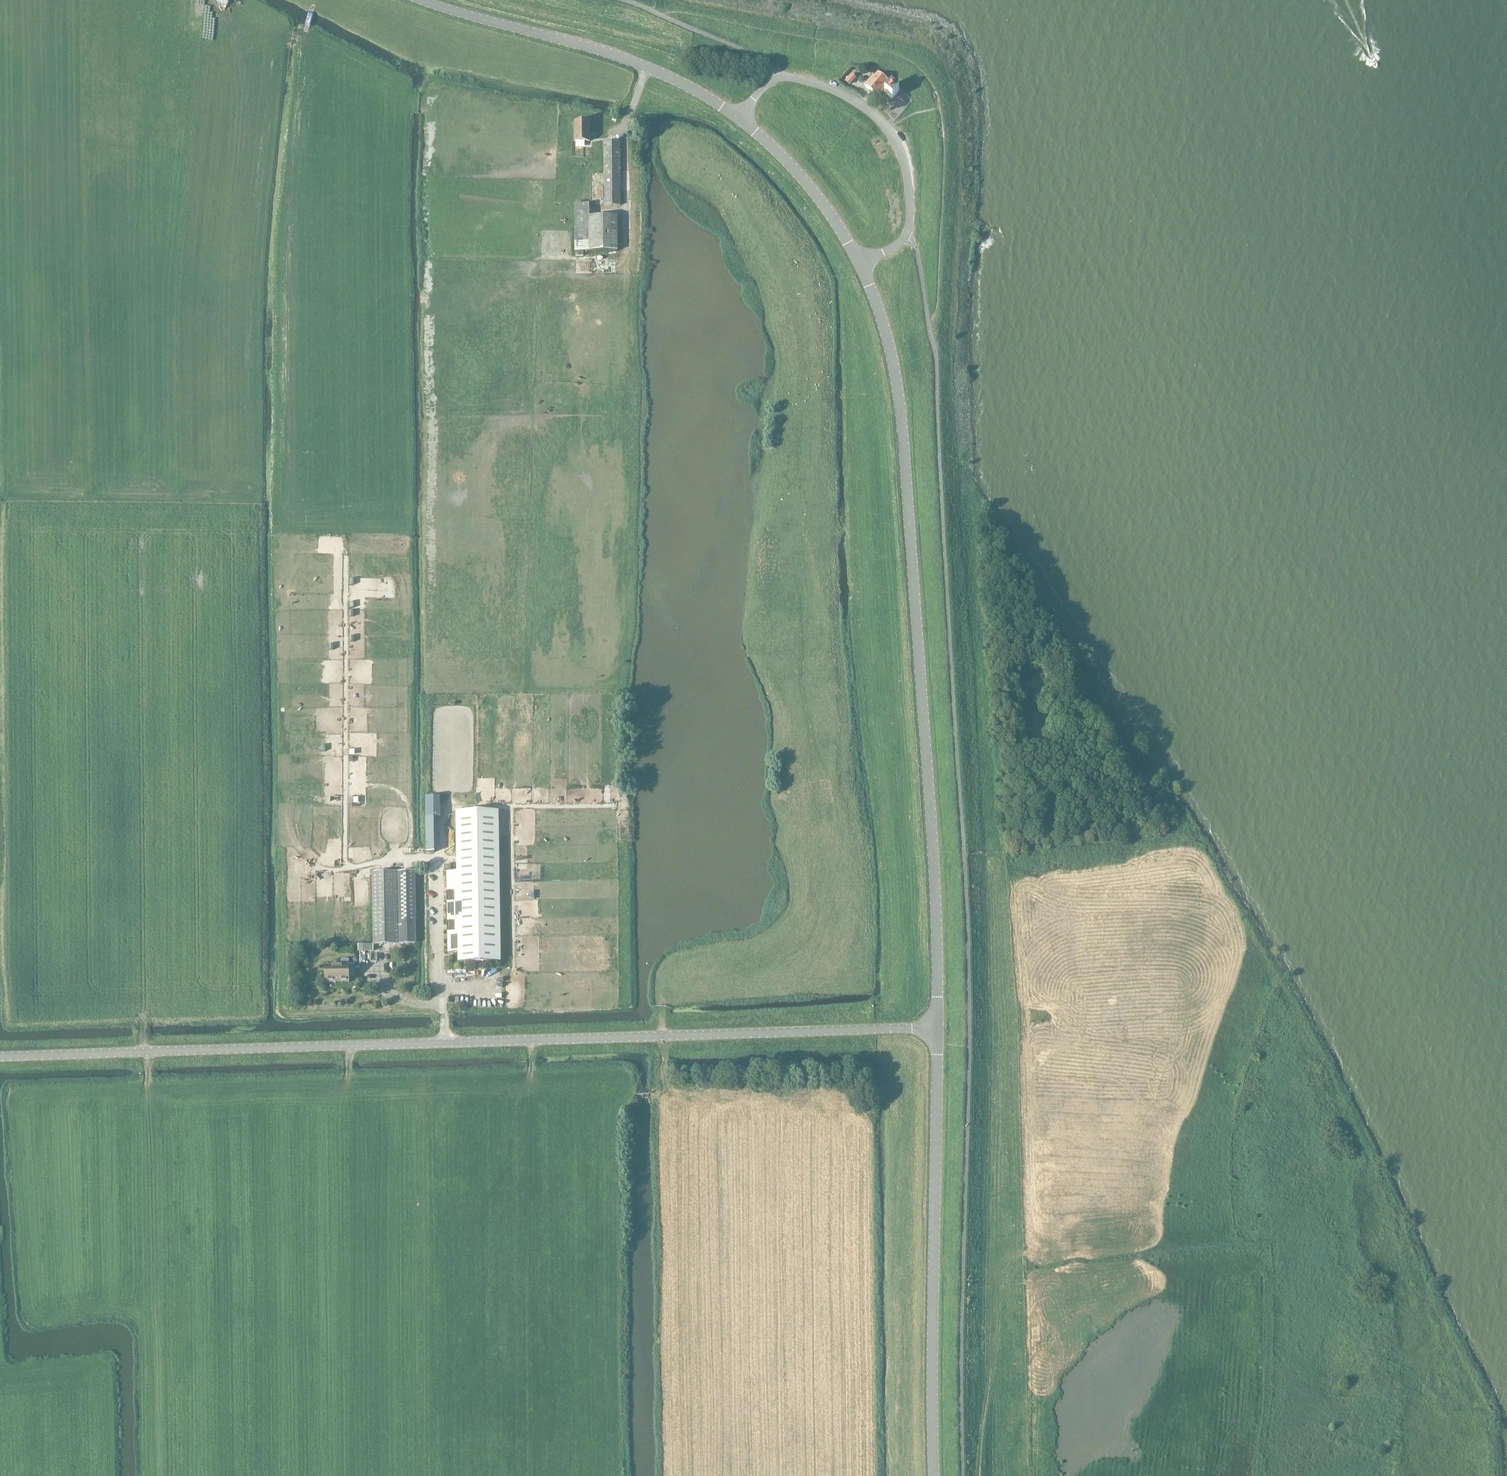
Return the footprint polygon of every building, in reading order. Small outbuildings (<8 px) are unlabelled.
[(227,10),(232,0),(218,0),(216,5),(227,10)] [(856,78),(851,74),(845,82),(850,86),(856,78)] [(883,90),(882,89),(888,82),(878,74),(872,80),(870,79),(865,86),(870,91),(868,93),(875,99),(877,97),(883,90)] [(884,92),(892,99),(899,91),(896,89),(897,88),(895,85),(893,87),(891,84),(884,92)] [(589,141),(589,122),(574,122),(574,142),(589,141)] [(603,142),(604,176),(604,206),(620,206),(620,142),(603,142)] [(601,196),(601,176),(590,177),(591,196),(601,196)] [(575,205),(575,251),(589,251),(618,251),(618,217),(589,217),(589,205),(575,205)] [(577,271),(586,270),(586,262),(577,262),(577,271)] [(457,872),(446,872),(448,952),(458,952),(458,962),(500,961),(498,811),(456,812),(457,872)] [(436,856),(437,821),(428,821),(427,855),(436,856)] [(518,857),(526,857),(525,847),(517,848),(518,857)] [(396,872),(372,872),(373,945),(398,944),(415,944),(414,871),(396,872)] [(324,965),(325,983),(349,983),(349,965),(348,965),(348,960),(341,960),(341,965),(324,965)]
